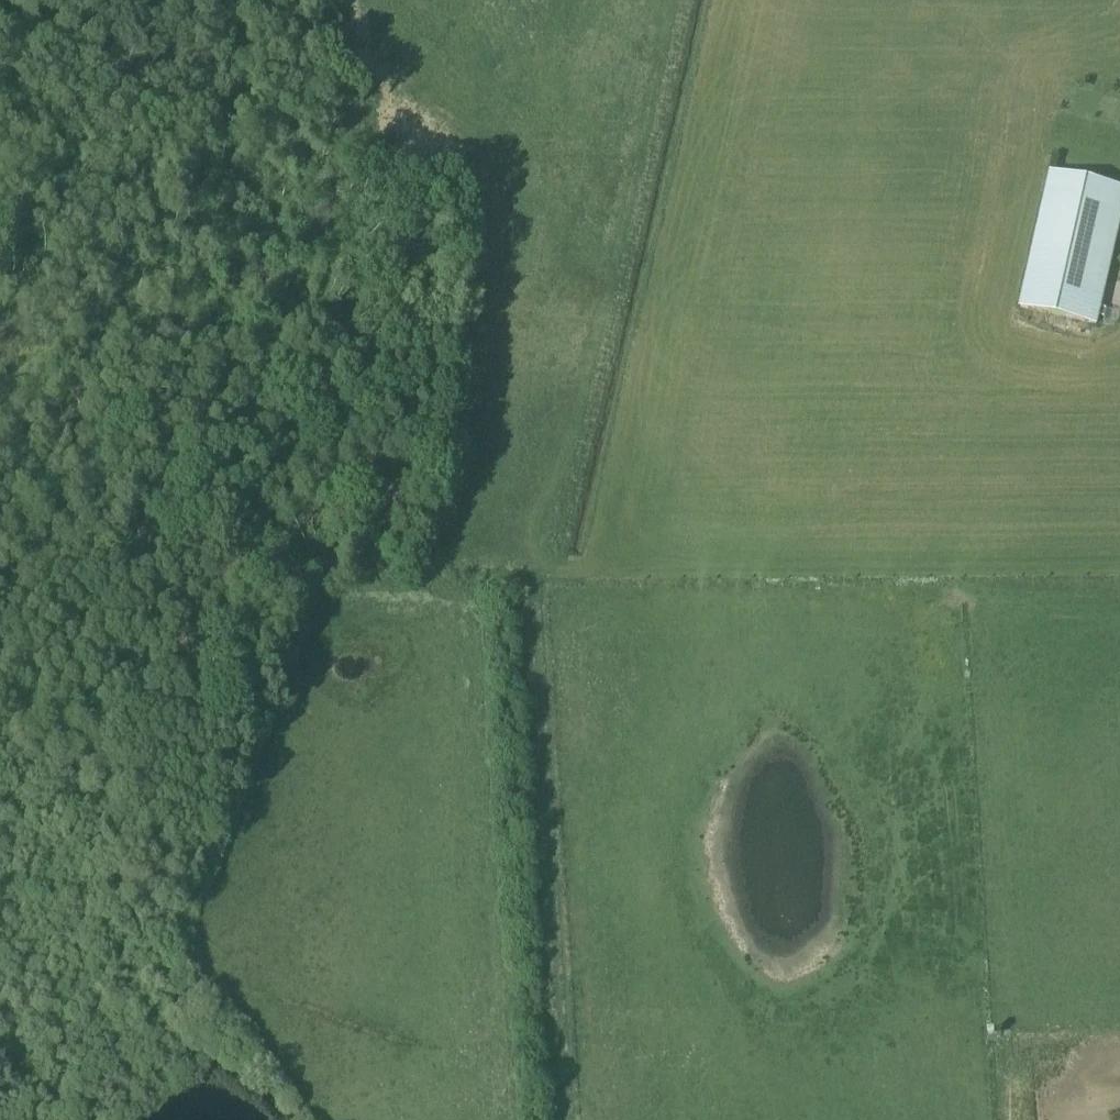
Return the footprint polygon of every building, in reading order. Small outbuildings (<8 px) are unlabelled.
[(1052,177),(1023,312),(1098,328),(1100,319),(1106,320),(1108,312),(1102,311),(1119,227),(1119,192),(1052,177)]
